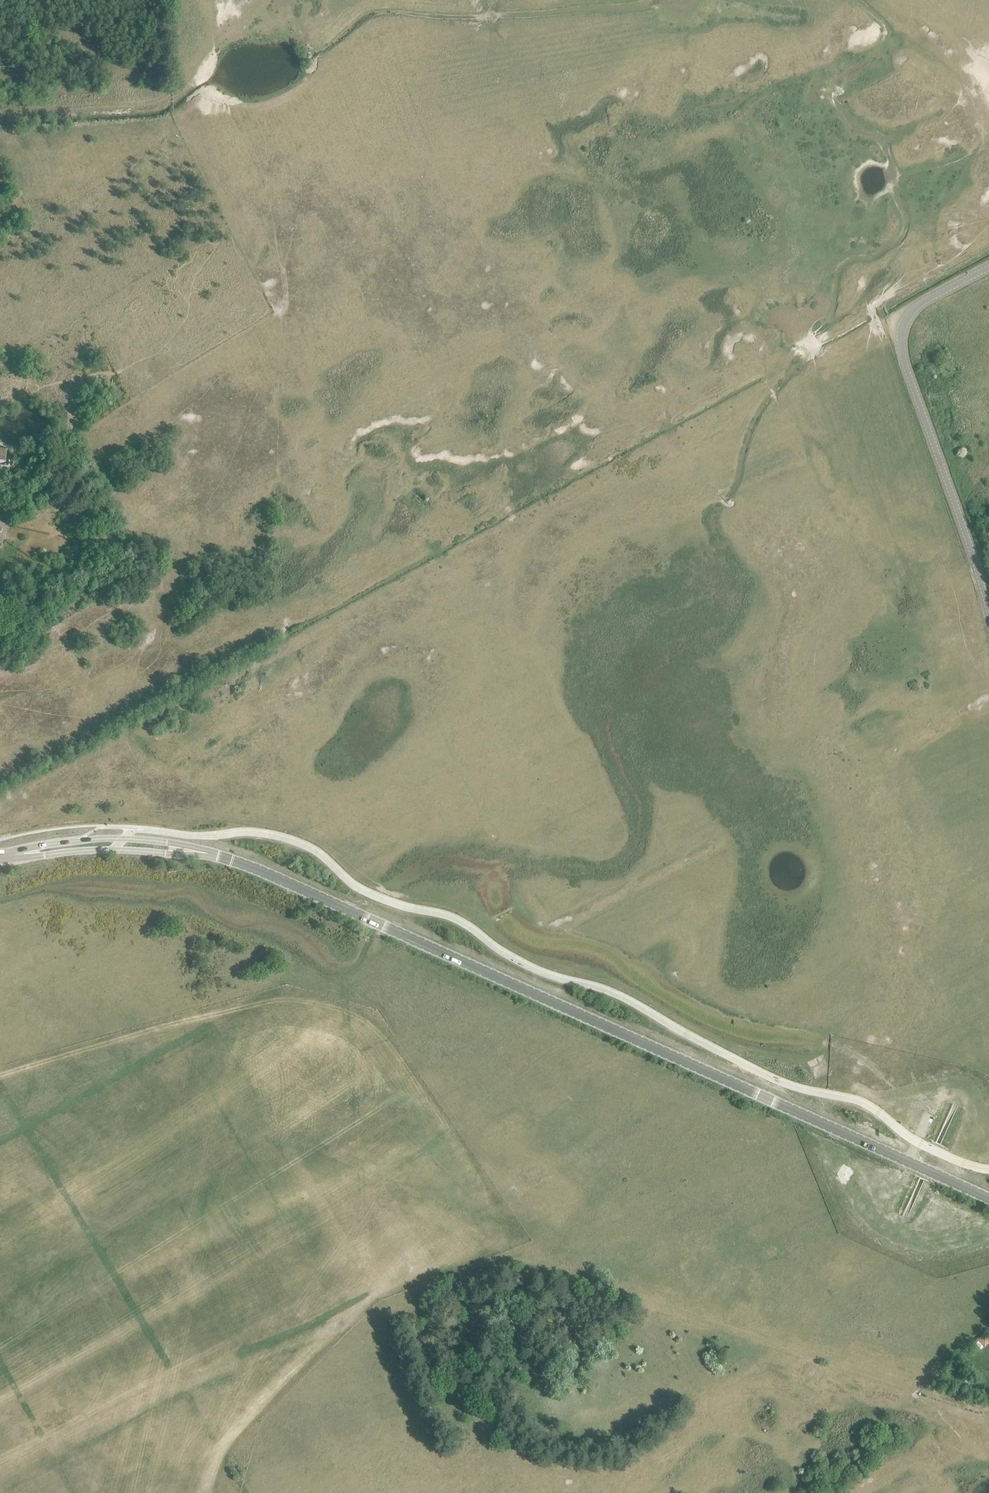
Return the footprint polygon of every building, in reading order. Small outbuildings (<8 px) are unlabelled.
[(84,511),(74,517),(80,527),(90,520),(84,511)]
